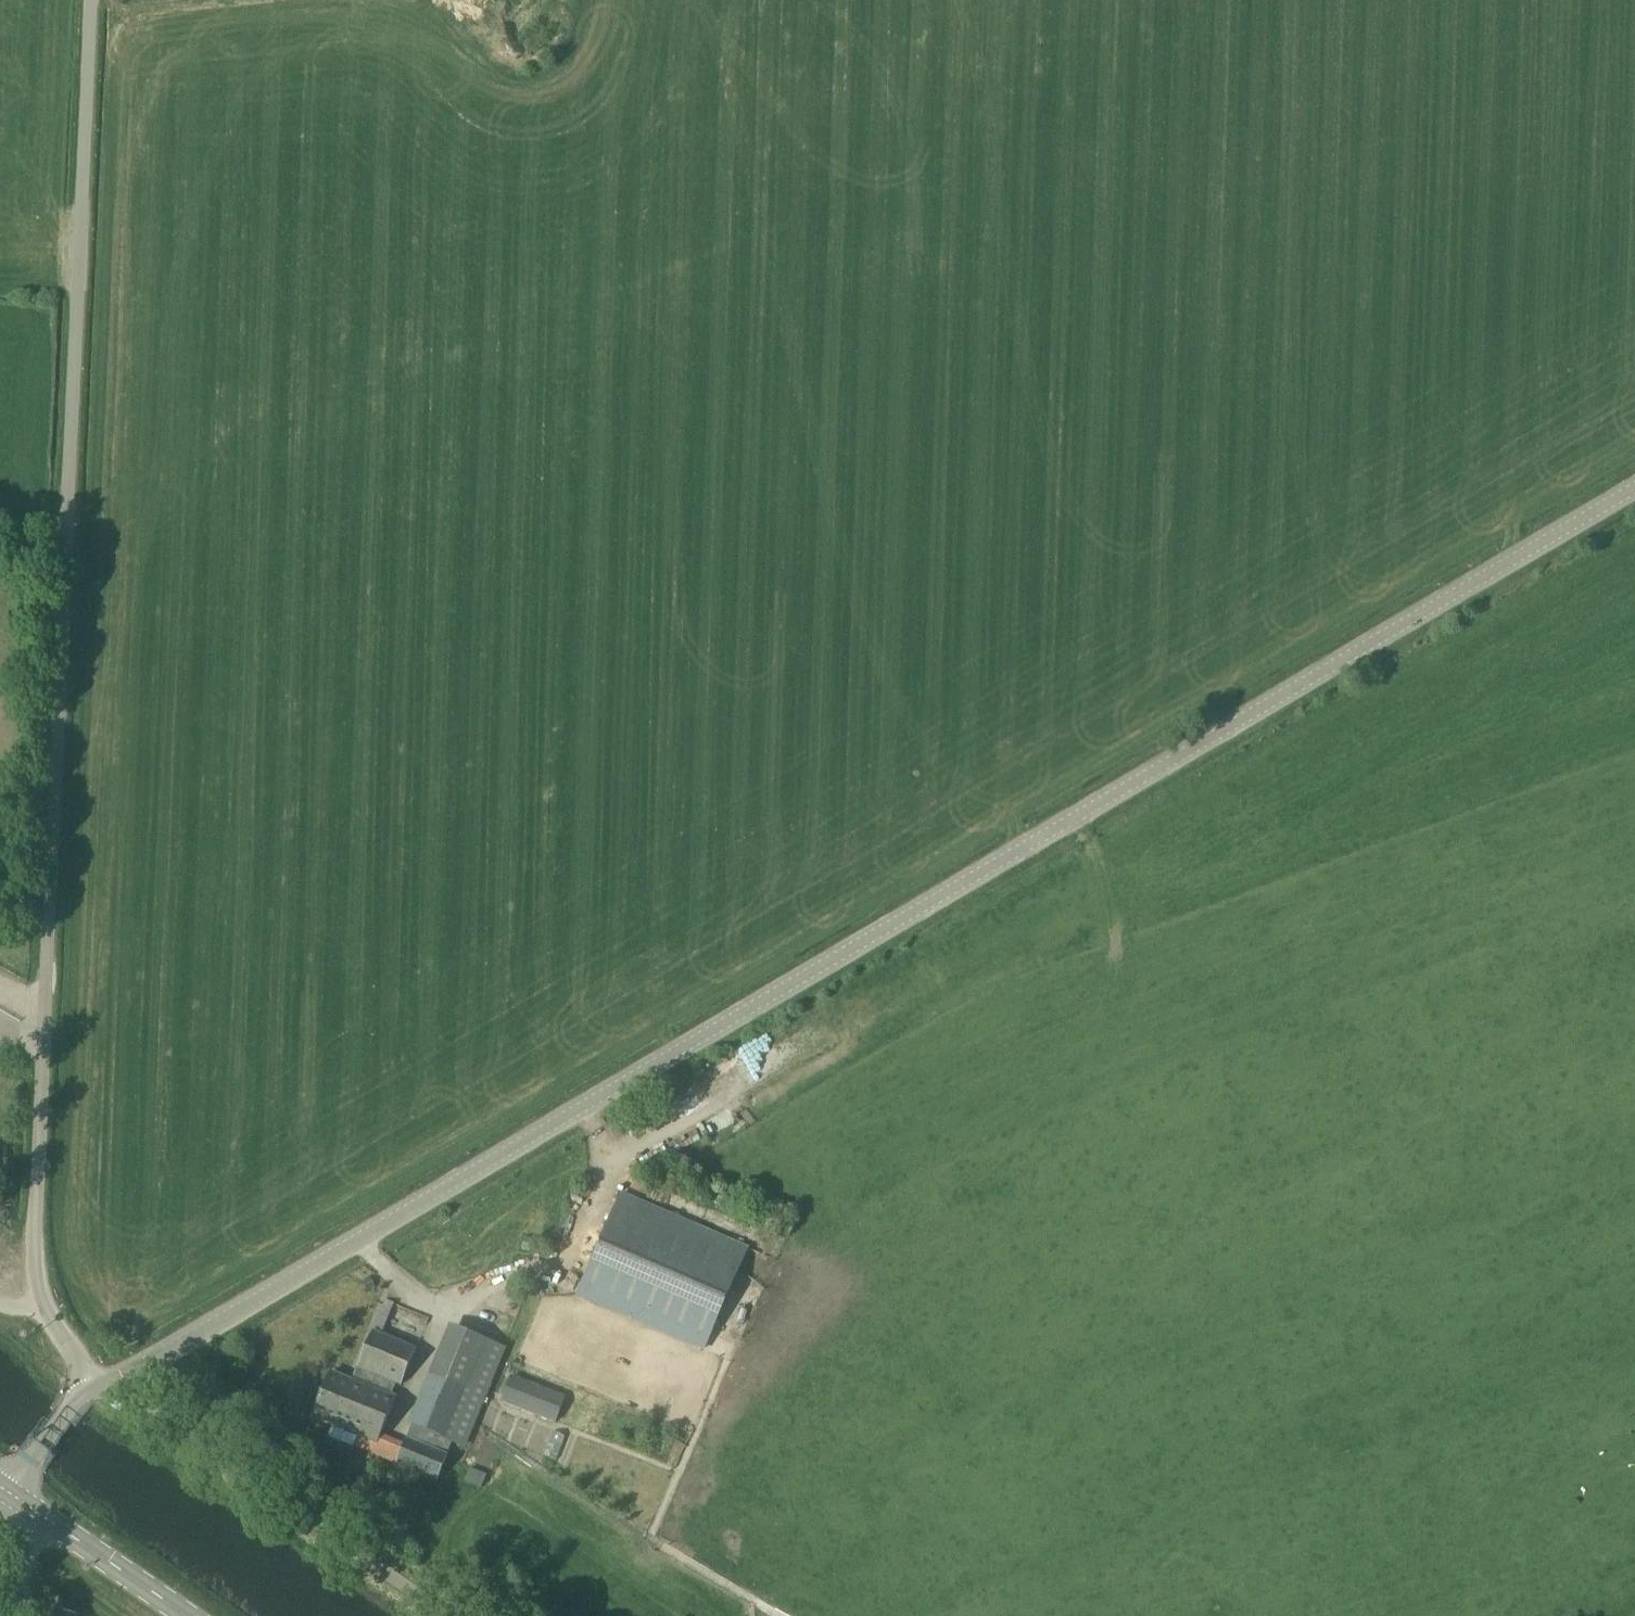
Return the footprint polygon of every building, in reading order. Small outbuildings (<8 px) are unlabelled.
[(765,1072),(785,1064),(774,1034),(754,1042),(765,1072)] [(576,1295),(703,1350),(747,1250),(620,1195),(576,1295)] [(523,1238),(519,1250),(527,1253),(531,1241),(523,1238)] [(392,1306),(384,1302),(374,1328),(382,1331),(392,1306)] [(416,1325),(419,1310),(394,1305),(391,1319),(416,1325)] [(441,1319),(406,1421),(464,1441),(499,1339),(441,1319)] [(313,1415),(334,1423),(333,1426),(376,1443),(394,1399),(390,1398),(396,1384),(400,1385),(414,1350),(371,1333),(351,1381),(330,1373),(313,1415)] [(501,1403),(555,1424),(565,1398),(511,1376),(501,1403)] [(407,1439),(423,1446),(429,1436),(411,1428),(407,1439)] [(423,1446),(407,1439),(396,1465),(436,1481),(447,1457),(423,1446)] [(465,1482),(479,1488),(486,1474),(470,1469),(465,1482)]
